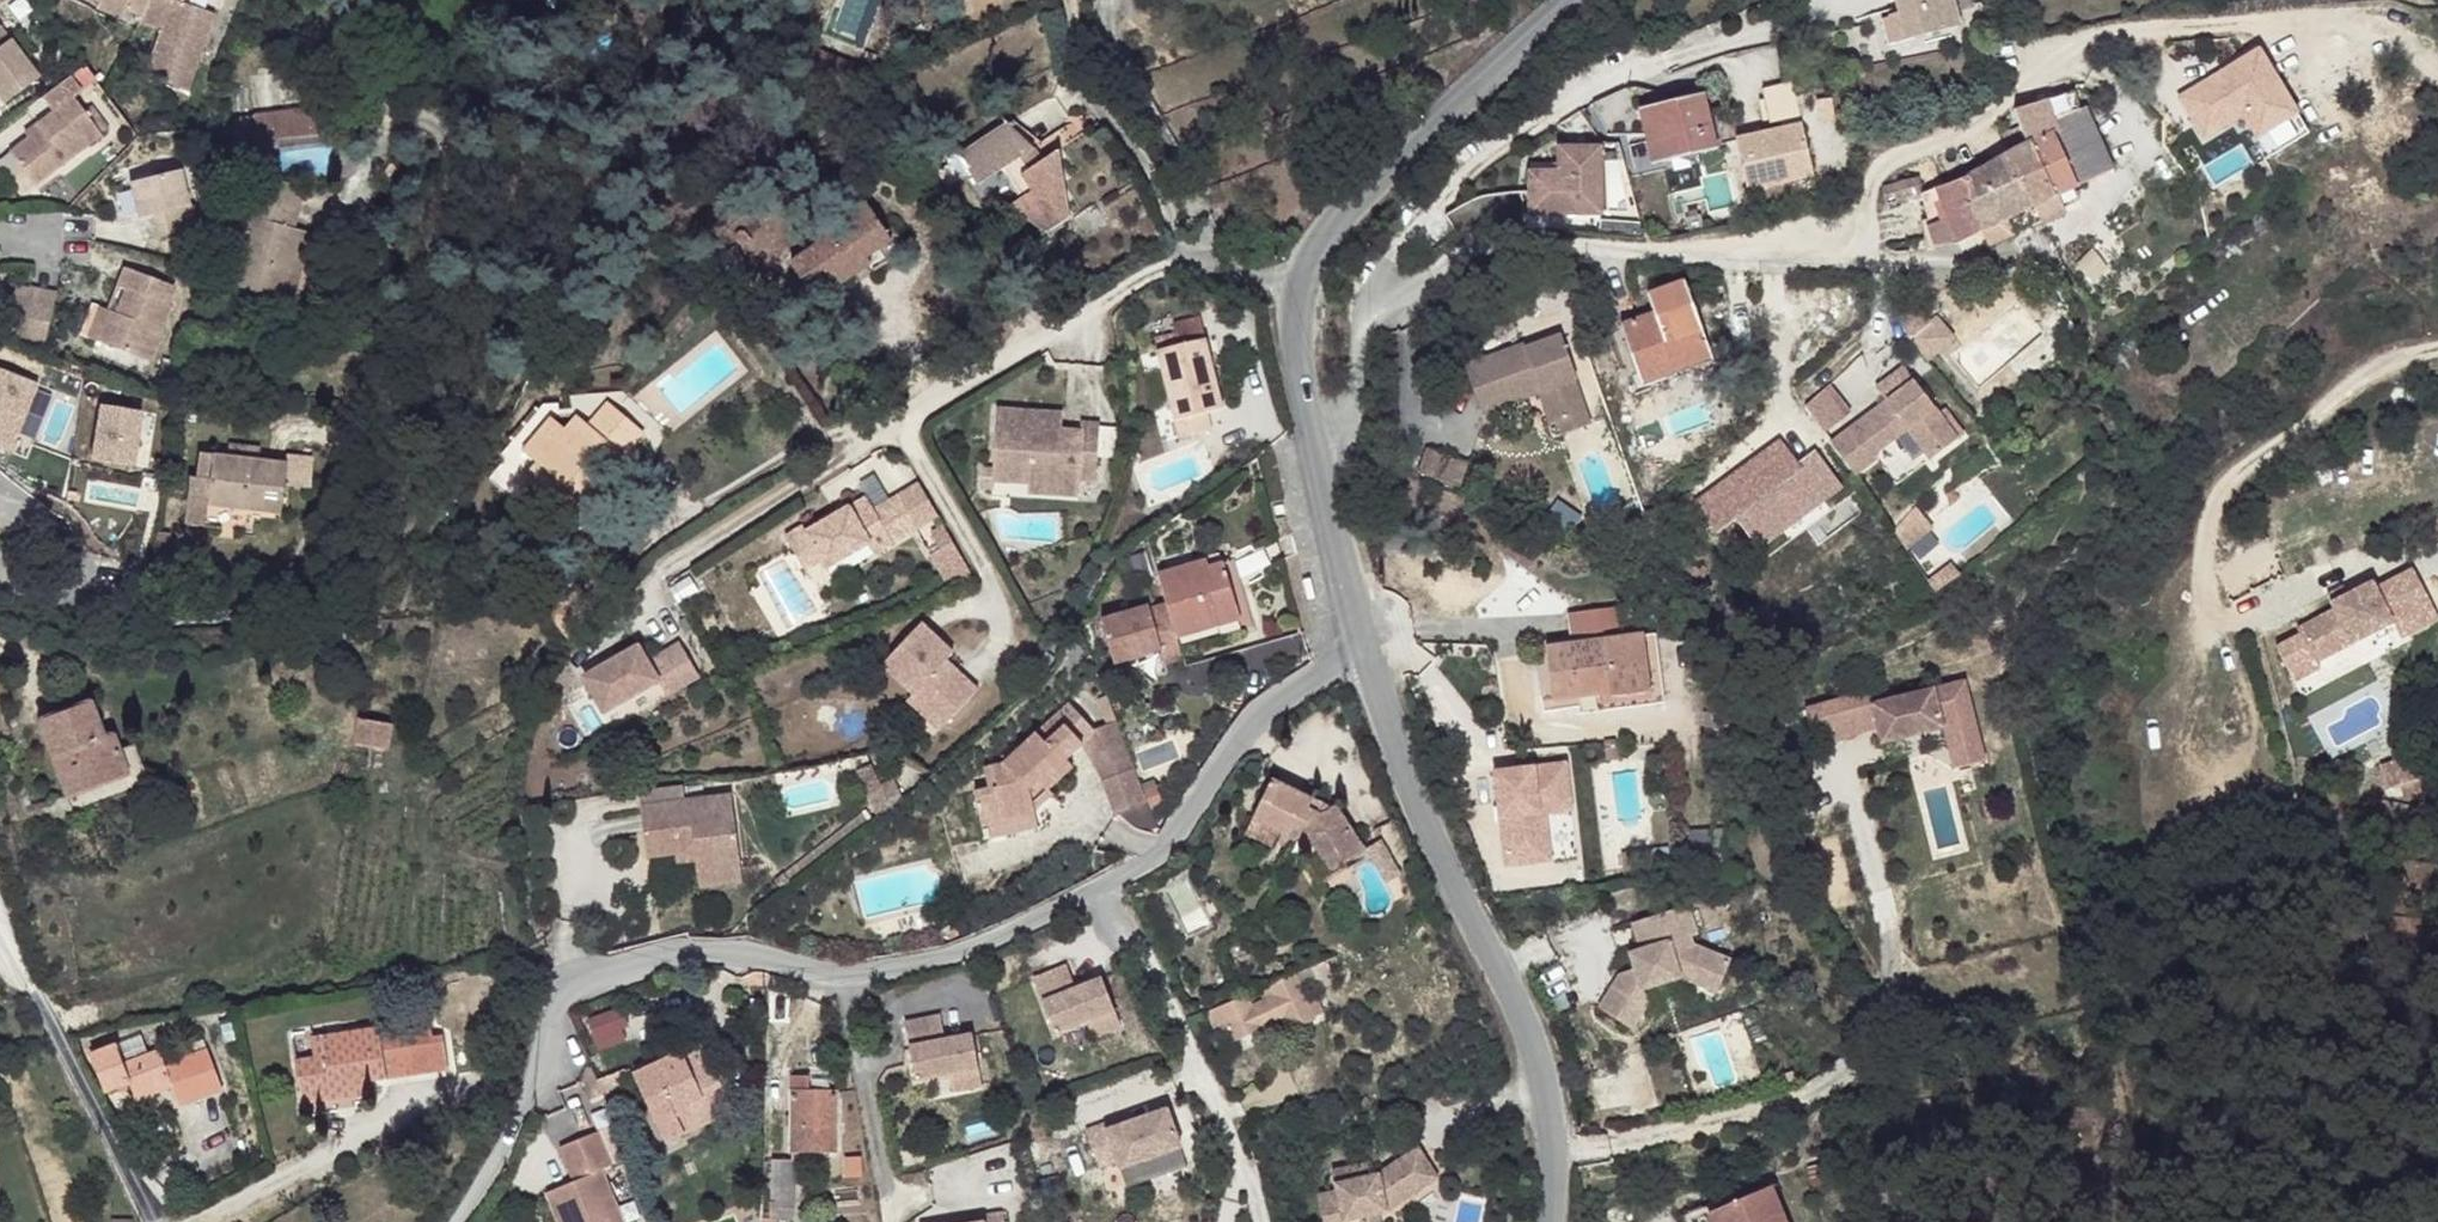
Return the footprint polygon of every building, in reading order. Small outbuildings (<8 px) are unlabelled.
[(16,0),(3,0),(0,3),(0,10),(1,12),(16,0)] [(101,2),(99,8),(122,17),(126,8),(143,16),(150,0),(97,0),(101,2)] [(186,4),(187,0),(150,0),(143,16),(140,23),(161,31),(145,75),(189,90),(216,15),(186,4)] [(1899,13),(1906,38),(1959,25),(1953,0),(1896,0),(1899,13)] [(1906,38),(1899,13),(1890,15),(1897,41),(1906,38)] [(0,26),(0,98),(3,103),(38,77),(0,26)] [(2254,54),(2177,107),(2205,148),(2244,121),(2259,142),(2297,115),(2254,54)] [(101,135),(73,98),(83,92),(70,76),(42,98),(52,112),(37,125),(40,129),(25,140),(10,152),(35,185),(101,135)] [(2114,168),(2086,106),(2080,108),(2076,90),(2015,110),(2021,126),(2002,133),(2010,152),(2008,153),(2034,208),(2041,221),(2064,209),(2057,194),(2074,186),(2114,168)] [(1704,93),(1649,106),(1662,162),(1717,148),(1704,93)] [(1662,162),(1649,106),(1640,109),(1653,163),(1662,162)] [(331,109),(254,118),(256,142),(332,133),(334,132),(331,109)] [(1734,133),(1747,185),(1812,167),(1799,116),(1734,133)] [(257,153),(254,118),(235,121),(237,151),(257,153)] [(1035,149),(1007,122),(1004,124),(1025,155),(1035,149)] [(1033,167),(1004,124),(945,164),(949,166),(939,179),(950,185),(963,176),(968,179),(972,177),(978,185),(1001,170),(1020,200),(1015,203),(1026,220),(1035,214),(1047,231),(1069,217),(1056,198),(1066,191),(1056,176),(1063,171),(1052,155),(1033,167)] [(40,129),(37,125),(21,136),(25,140),(40,129)] [(1601,212),(1601,146),(1560,146),(1559,170),(1530,169),(1530,211),(1601,212)] [(1063,171),(1060,150),(1052,155),(1063,171)] [(116,158),(111,153),(91,174),(96,179),(116,158)] [(2034,208),(2008,153),(1991,162),(1968,176),(1936,188),(1926,191),(1923,176),(1897,182),(1882,187),(1886,205),(1921,197),(1930,223),(1928,224),(1933,246),(1957,244),(1983,231),(1990,246),(2041,221),(2034,208)] [(852,181),(842,168),(813,189),(825,205),(846,190),(844,187),(852,181)] [(180,170),(130,182),(139,219),(154,215),(159,238),(199,228),(193,205),(190,206),(180,170)] [(1066,191),(1063,171),(1056,176),(1066,191)] [(288,227),(299,186),(252,173),(240,215),(246,217),(228,284),(281,299),(300,230),(288,227)] [(2080,201),(2074,186),(2057,194),(2064,209),(2080,201)] [(1070,216),(1066,191),(1056,198),(1069,217),(1070,216)] [(891,240),(864,200),(811,237),(817,246),(790,265),(800,280),(811,274),(825,294),(870,263),(867,257),(891,240)] [(1026,220),(1015,203),(1008,207),(1026,220)] [(1047,231),(1035,214),(1026,220),(1045,233),(1047,231)] [(753,238),(746,229),(741,230),(738,231),(737,236),(744,245),(753,238)] [(291,302),(310,233),(300,230),(281,299),(291,302)] [(175,287),(125,267),(117,286),(125,289),(116,313),(108,310),(96,340),(150,362),(172,306),(168,305),(175,287)] [(1713,359),(1685,281),(1648,294),(1654,313),(1620,325),(1639,375),(1682,359),(1685,368),(1713,359)] [(56,294),(33,288),(31,297),(14,294),(12,302),(30,306),(53,311),(56,294)] [(1594,314),(1590,300),(1576,304),(1574,306),(1572,310),(1575,315),(1580,317),(1594,314)] [(53,311),(30,306),(12,302),(4,336),(45,345),(53,311)] [(96,340),(108,310),(99,307),(87,337),(96,340)] [(1954,337),(1936,316),(1909,339),(1928,360),(1954,337)] [(1154,339),(1157,352),(1179,346),(1177,334),(1154,339)] [(1562,336),(1525,349),(1524,345),(1465,366),(1482,411),(1540,390),(1552,423),(1559,420),(1564,434),(1590,424),(1575,381),(1577,380),(1562,336)] [(1223,409),(1206,339),(1179,346),(1157,352),(1179,438),(1212,430),(1208,413),(1223,409)] [(1682,359),(1639,375),(1643,386),(1686,371),(1685,368),(1682,359)] [(1914,380),(1904,366),(1876,387),(1886,401),(1914,380)] [(11,453),(38,383),(0,369),(0,449),(11,453)] [(1939,413),(1914,380),(1886,401),(1831,442),(1855,474),(1878,457),(1874,453),(1908,428),(1931,459),(1963,434),(1944,409),(1939,413)] [(1824,432),(1849,414),(1827,385),(1803,403),(1824,432)] [(84,461),(131,467),(138,410),(91,404),(84,461)] [(553,419),(524,454),(537,464),(526,477),(532,482),(528,487),(557,509),(561,504),(586,523),(599,507),(585,496),(596,482),(590,477),(601,463),(621,478),(634,462),(623,454),(641,430),(610,404),(590,426),(579,417),(567,431),(553,419)] [(1063,413),(997,409),(994,458),(1029,460),(1028,483),(1079,487),(1079,480),(1096,481),(1099,424),(1081,423),(1080,431),(1080,440),(1062,438),(1062,430),(1063,413)] [(1080,431),(1062,430),(1062,438),(1080,440),(1080,431)] [(260,447),(230,444),(229,455),(258,459),(260,447)] [(65,485),(73,456),(34,445),(26,474),(65,485)] [(1785,445),(1699,508),(1715,531),(1739,513),(1759,541),(1836,479),(1819,455),(1801,468),(1785,445)] [(1469,463),(1426,448),(1417,472),(1461,486),(1469,463)] [(229,455),(199,452),(196,476),(190,475),(184,522),(203,524),(205,505),(281,514),(287,462),(258,459),(229,455)] [(311,488),(314,455),(293,453),(290,487),(311,488)] [(1029,460),(994,458),(994,467),(993,481),(1028,483),(1029,460)] [(993,481),(994,467),(983,467),(983,488),(992,489),(993,481)] [(1079,487),(1028,483),(1028,493),(1079,496),(1079,487)] [(874,510),(866,497),(806,532),(803,526),(785,537),(805,571),(822,561),(843,548),(848,556),(869,544),(888,533),(894,542),(919,528),(900,495),(874,510)] [(1933,526),(1916,507),(1893,530),(1907,548),(1933,526)] [(894,542),(888,533),(869,544),(876,553),(894,542)] [(848,556),(843,548),(822,561),(827,570),(848,556)] [(1241,619),(1224,564),(1209,568),(1207,561),(1159,575),(1175,629),(1216,617),(1219,625),(1241,619)] [(2371,586),(2368,580),(2344,594),(2328,603),(2332,609),(2295,629),(2313,662),(2390,620),(2427,599),(2408,566),(2371,586)] [(2323,594),(2328,603),(2344,594),(2340,585),(2323,594)] [(2427,599),(2390,620),(2398,635),(2435,615),(2427,599)] [(1175,629),(1167,604),(1150,609),(1149,606),(1102,620),(1116,665),(1161,650),(1164,659),(1182,654),(1177,637),(1175,629)] [(1651,692),(1644,634),(1625,636),(1622,606),(1568,613),(1573,644),(1546,648),(1553,699),(1577,695),(1610,691),(1611,697),(1651,692)] [(1216,617),(1175,629),(1177,637),(1219,625),(1216,617)] [(954,652),(922,622),(883,663),(913,692),(945,723),(978,689),(958,670),(953,675),(942,664),(947,659),(954,652)] [(1663,690),(1655,633),(1644,634),(1651,692),(1663,690)] [(684,686),(699,676),(680,643),(648,662),(639,646),(583,678),(604,713),(657,683),(675,671),(684,686)] [(958,670),(947,659),(942,664),(953,675),(958,670)] [(665,696),(684,686),(675,671),(657,683),(665,696)] [(1976,679),(1941,688),(1962,769),(1996,760),(1976,679)] [(1941,688),(1877,704),(1887,743),(1951,727),(1941,688)] [(1651,692),(1611,697),(1610,691),(1577,695),(1579,713),(1664,702),(1663,690),(1651,692)] [(1857,735),(1883,728),(1877,704),(1874,691),(1848,698),(1857,735)] [(945,723),(913,692),(907,699),(938,730),(945,723)] [(1117,721),(1107,696),(1097,700),(1106,725),(1117,721)] [(1857,735),(1848,698),(1811,707),(1820,744),(1857,735)] [(88,700),(38,720),(67,795),(69,799),(128,777),(117,749),(111,734),(102,738),(88,700)] [(1095,732),(1069,704),(1037,734),(1004,765),(984,769),(989,789),(975,792),(982,826),(1034,814),(1032,805),(1049,789),(1073,767),(1067,760),(1083,744),(1095,732)] [(1723,711),(1704,711),(1705,727),(1724,726),(1723,711)] [(359,718),(355,746),(387,750),(391,723),(359,718)] [(1095,732),(1083,744),(1104,781),(1136,769),(1117,721),(1106,725),(1095,732)] [(1622,743),(1615,744),(1615,740),(1604,741),(1606,761),(1624,759),(1622,743)] [(134,743),(117,749),(128,777),(69,799),(67,795),(61,797),(68,817),(150,786),(134,743)] [(2418,751),(2395,760),(2403,780),(2426,771),(2418,751)] [(2403,780),(2395,760),(2383,764),(2390,785),(2403,780)] [(1565,766),(1492,776),(1504,867),(1551,861),(1546,820),(1572,816),(1565,766)] [(1136,769),(1104,781),(1118,814),(1149,802),(1136,769)] [(2426,771),(2403,780),(2407,793),(2431,784),(2426,771)] [(1331,808),(1272,780),(1253,819),(1280,833),(1297,841),(1306,855),(1321,879),(1366,850),(1337,805),(1331,808)] [(895,782),(866,795),(876,816),(902,797),(895,782)] [(1053,794),(1049,789),(1032,805),(1034,812),(1053,794)] [(732,796),(642,808),(648,857),(676,853),(694,851),(697,872),(741,867),(732,796)] [(61,797),(43,803),(50,823),(68,817),(61,797)] [(1149,802),(1118,814),(1126,822),(1131,826),(1140,831),(1153,834),(1162,836),(1149,802)] [(1034,814),(982,826),(985,838),(1037,827),(1034,814)] [(1280,833),(1253,819),(1245,834),(1272,849),(1280,833)] [(1401,875),(1380,841),(1366,850),(1386,884),(1401,875)] [(1647,850),(1621,855),(1624,874),(1650,870),(1647,850)] [(695,859),(694,851),(676,853),(676,861),(695,859)] [(1725,870),(1724,854),(1713,855),(1713,870),(1725,870)] [(741,867),(697,872),(699,887),(743,881),(741,867)] [(1689,907),(1647,919),(1656,947),(1641,952),(1632,955),(1637,971),(1622,976),(1600,1008),(1633,1030),(1643,1015),(1631,1007),(1644,990),(1682,977),(1693,974),(1722,986),(1733,962),(1694,946),(1692,937),(1698,936),(1689,907)] [(1647,919),(1633,925),(1641,952),(1656,947),(1647,919)] [(959,935),(954,924),(944,928),(950,939),(959,935)] [(473,977),(491,973),(488,961),(471,964),(473,977)] [(1067,965),(1033,979),(1055,1034),(1086,1023),(1114,1010),(1102,978),(1076,988),(1067,965)] [(1274,996),(1252,1006),(1247,996),(1208,1014),(1215,1028),(1224,1024),(1232,1044),(1285,1019),(1291,1031),(1316,1020),(1294,974),(1269,986),(1274,996)] [(1693,974),(1682,977),(1719,993),(1722,986),(1693,974)] [(1652,1000),(1644,990),(1631,1007),(1643,1015),(1652,1000)] [(600,1051),(632,1038),(619,1006),(587,1018),(600,1051)] [(1121,1027),(1114,1010),(1086,1023),(1093,1038),(1121,1027)] [(945,1039),(940,1015),(905,1022),(909,1044),(916,1081),(950,1074),(979,1069),(973,1034),(945,1039)] [(379,1028),(312,1038),(315,1058),(296,1061),(303,1104),(334,1099),(332,1086),(365,1082),(388,1078),(386,1066),(409,1062),(412,1075),(448,1070),(443,1036),(433,1037),(431,1021),(379,1028)] [(236,1040),(232,1022),(222,1025),(226,1043),(236,1040)] [(149,1055),(142,1035),(118,1044),(125,1063),(149,1055)] [(186,1048),(189,1057),(208,1050),(205,1041),(186,1048)] [(734,1111),(703,1042),(633,1074),(667,1142),(685,1134),(734,1111)] [(125,1063),(118,1044),(91,1055),(106,1093),(130,1083),(137,1100),(173,1086),(180,1105),(223,1089),(208,1050),(189,1057),(166,1065),(162,1050),(149,1055),(125,1063)] [(409,1062),(386,1066),(388,1078),(412,1075),(409,1062)] [(602,1093),(590,1066),(585,1068),(581,1077),(590,1098),(602,1093)] [(979,1069),(950,1074),(953,1092),(983,1086),(979,1069)] [(810,1092),(810,1076),(791,1076),(790,1152),(837,1151),(838,1091),(810,1092)] [(365,1082),(332,1086),(334,1099),(367,1094),(365,1082)] [(1180,1147),(1167,1108),(1107,1130),(1105,1124),(1086,1130),(1099,1167),(1117,1161),(1119,1168),(1180,1147)] [(1122,1124),(1120,1119),(1105,1124),(1107,1130),(1122,1124)] [(602,1170),(612,1166),(597,1132),(560,1147),(575,1182),(547,1193),(558,1221),(623,1221),(602,1170)] [(1418,1148),(1377,1174),(1374,1175),(1373,1173),(1362,1176),(1359,1164),(1332,1169),(1336,1191),(1317,1194),(1323,1221),(1346,1221),(1389,1211),(1438,1178),(1418,1148)] [(794,1220),(794,1160),(773,1160),(770,1219),(794,1220)] [(1373,1173),(1371,1161),(1359,1164),(1362,1176),(1373,1173)] [(1772,1187),(1716,1210),(1721,1221),(1787,1221),(1772,1187)] [(1716,1210),(1708,1214),(1711,1221),(1721,1221),(1716,1210)] [(1002,1212),(982,1216),(983,1221),(981,1221),(1004,1221),(1002,1212)]
